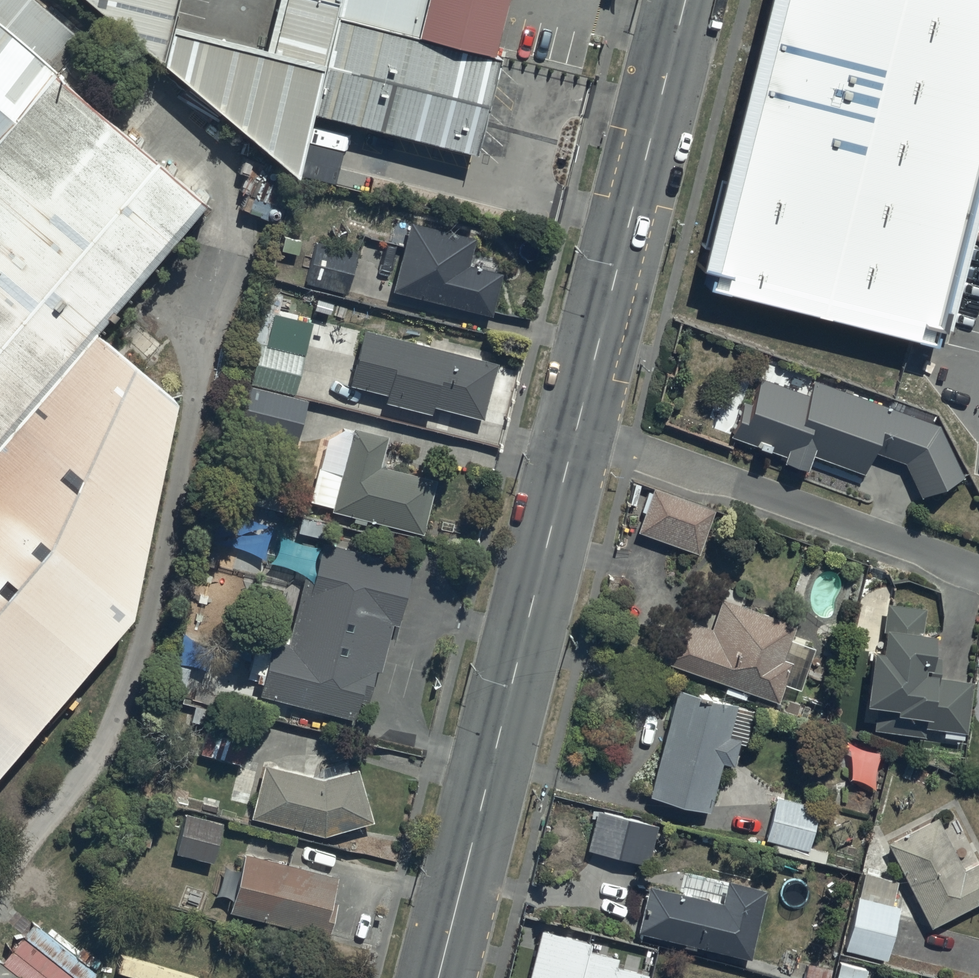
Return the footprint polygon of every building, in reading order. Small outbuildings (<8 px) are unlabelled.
[(288,172),(310,112),(465,152),(497,0),(276,0),(265,46),(177,21),(181,0),(86,0),(288,172)] [(701,285),(934,339),(978,145),(978,0),(767,0),(701,285)] [(129,597),(170,377),(90,310),(198,184),(0,15),(0,745),(129,597)] [(475,243),(409,227),(392,297),(491,320),(501,279),(468,271),(475,243)] [(347,299),(357,256),(315,246),(305,289),(347,299)] [(497,368),(361,335),(348,390),(386,399),(384,409),(429,419),(431,412),(483,425),(497,368)] [(248,389),(294,399),(303,358),(258,347),(248,389)] [(788,382),(761,373),(752,398),(744,395),(731,431),(786,450),(785,454),(809,462),(814,449),(865,467),(872,447),(905,458),(921,492),(963,472),(938,420),(814,374),(808,390),(803,388),(806,379),(790,374),(788,382)] [(294,399),(248,389),(243,388),(232,433),(297,448),(308,402),(294,399)] [(308,508),(333,514),(333,516),(422,537),(435,486),(379,473),(387,441),(353,433),(351,440),(324,443),(308,508)] [(715,504),(652,484),(638,529),(700,549),(715,504)] [(413,570),(321,548),(311,588),(304,586),(291,639),(275,635),(272,647),(255,643),(245,685),(261,689),(257,702),(354,726),(358,707),(367,709),(374,677),(380,678),(392,630),(398,632),(413,570)] [(678,610),(662,656),(778,697),(784,677),(801,683),(816,642),(790,633),(795,619),(723,594),(713,622),(678,610)] [(925,601),(886,597),(883,638),(872,637),(868,692),(877,692),(875,724),(926,728),(926,722),(944,723),(943,734),(963,735),(964,726),(967,727),(971,675),(940,672),(941,653),(933,652),(936,621),(924,620),(925,601)] [(737,701),(737,698),(678,683),(650,789),(711,805),(723,756),(734,759),(739,737),(747,739),(756,705),(737,701)] [(200,757),(239,769),(251,728),(212,716),(200,757)] [(320,785),(263,771),(249,824),(322,844),(372,829),(358,775),(320,785)] [(820,802),(778,791),(766,834),(774,836),(772,845),(825,859),(828,847),(810,842),(820,802)] [(598,804),(588,844),(649,860),(659,819),(598,804)] [(887,836),(931,923),(978,899),(978,854),(964,862),(938,810),(887,836)] [(222,827),(184,818),(174,858),(212,867),(222,827)] [(338,882),(244,859),(229,921),(327,945),(336,907),(332,906),(338,882)] [(865,865),(844,943),(886,954),(900,900),(892,898),(899,874),(865,865)] [(751,950),(766,881),(727,873),(722,895),(647,878),(637,926),(751,950)] [(590,931),(540,919),(527,977),(644,977),(647,964),(616,957),(618,947),(588,940),(590,931)] [(834,977),(864,977),(868,961),(840,954),(837,966),(834,977)] [(837,966),(807,958),(802,977),(834,977),(837,966)]
